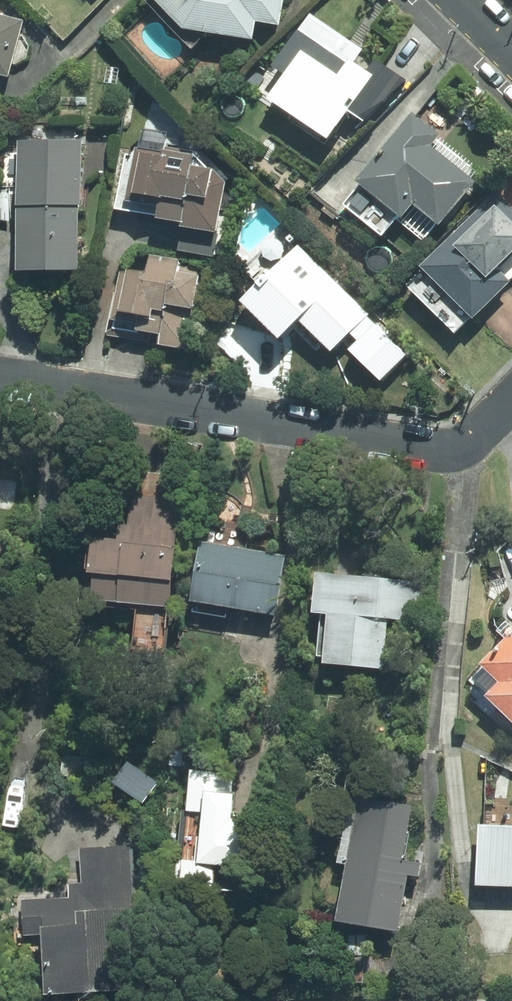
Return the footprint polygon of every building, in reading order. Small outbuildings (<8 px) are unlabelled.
[(179,38),(249,48),(252,29),(277,32),(282,0),(144,0),(179,38)] [(7,85),(22,26),(0,20),(0,83),(7,85)] [(384,63),(312,20),(250,123),(322,165),(384,63)] [(479,181),(413,120),(330,207),(383,256),(419,218),(432,230),(479,181)] [(13,144),(12,281),(75,282),(76,145),(13,144)] [(190,164),(132,153),(120,217),(152,223),(151,227),(213,239),(223,187),(207,174),(206,178),(188,175),(190,164)] [(508,192),(406,296),(459,347),(511,293),(511,196),(508,192)] [(366,322),(298,250),(249,296),(318,368),(366,322)] [(117,275),(107,333),(156,342),(155,351),(185,356),(200,270),(145,260),(142,279),(117,275)] [(85,496),(76,605),(163,612),(172,502),(85,496)] [(193,546),(183,606),(271,621),(281,560),(193,546)] [(419,590),(300,573),(292,626),(316,630),(310,669),(377,679),(384,627),(413,631),(419,590)] [(467,679),(483,695),(470,707),(505,742),(511,736),(511,635),(467,679)] [(230,779),(185,775),(181,816),(194,817),(188,871),(238,875),(241,839),(225,823),(230,779)] [(430,810),(342,790),(312,927),(399,947),(430,810)] [(465,830),(464,892),(511,893),(511,831),(465,830)] [(37,1000),(45,1000),(138,996),(129,848),(76,851),(78,885),(63,886),(64,901),(18,903),(20,938),(34,938),(37,1000)]
